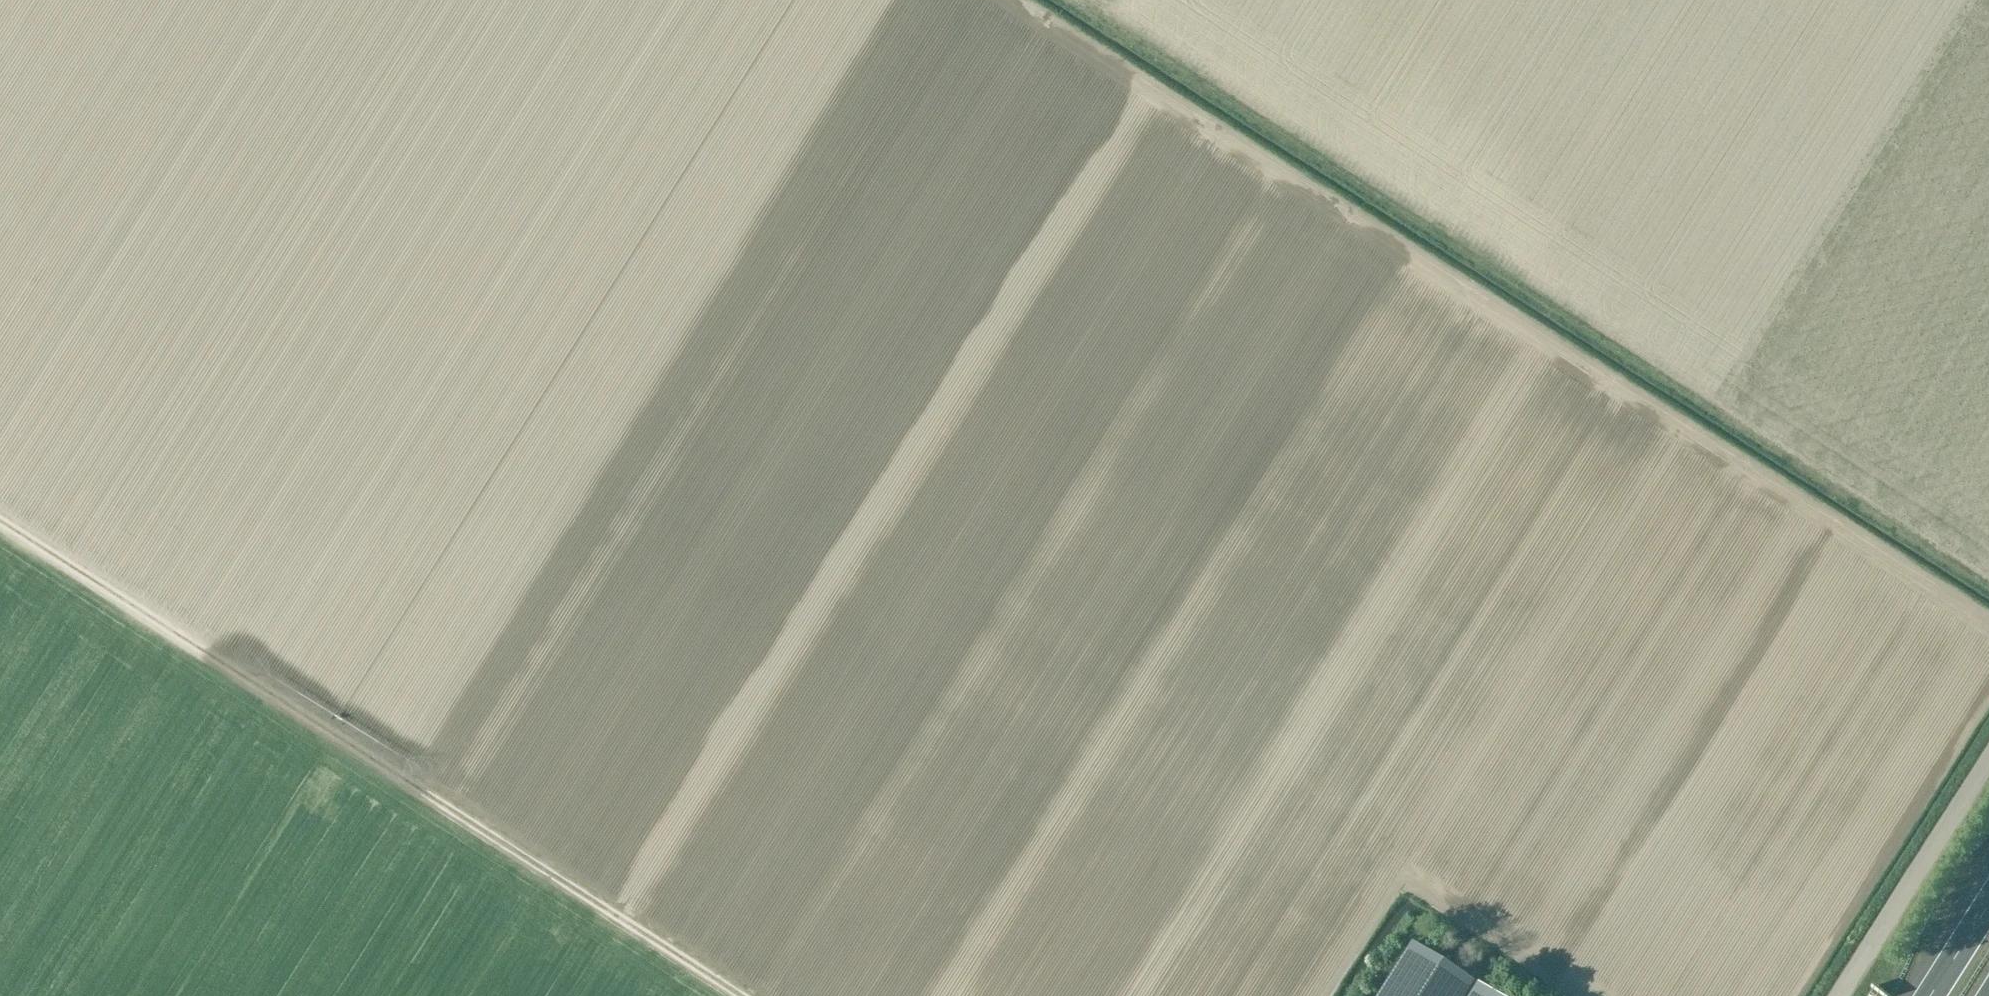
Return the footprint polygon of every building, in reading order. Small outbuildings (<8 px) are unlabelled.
[(1475,982),(1412,942),(1378,995),(1466,995),(1475,982)]
